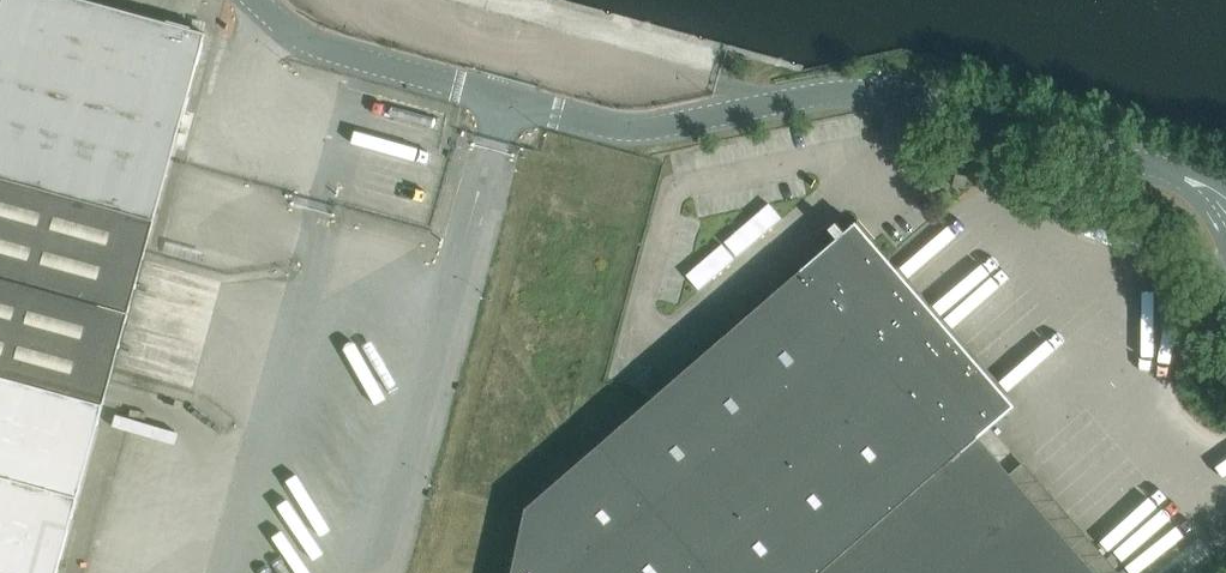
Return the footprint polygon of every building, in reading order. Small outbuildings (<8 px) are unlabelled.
[(145,251),(205,33),(84,0),(0,0),(0,572),(57,572),(145,251)] [(968,176),(956,173),(953,186),(965,189),(968,176)] [(602,443),(713,572),(821,572),(977,437),(1014,406),(855,223),(844,232),(835,222),(827,229),(836,240),(602,443)] [(977,437),(821,572),(1095,572),(977,437)] [(602,443),(525,509),(511,572),(713,572),(602,443)]
